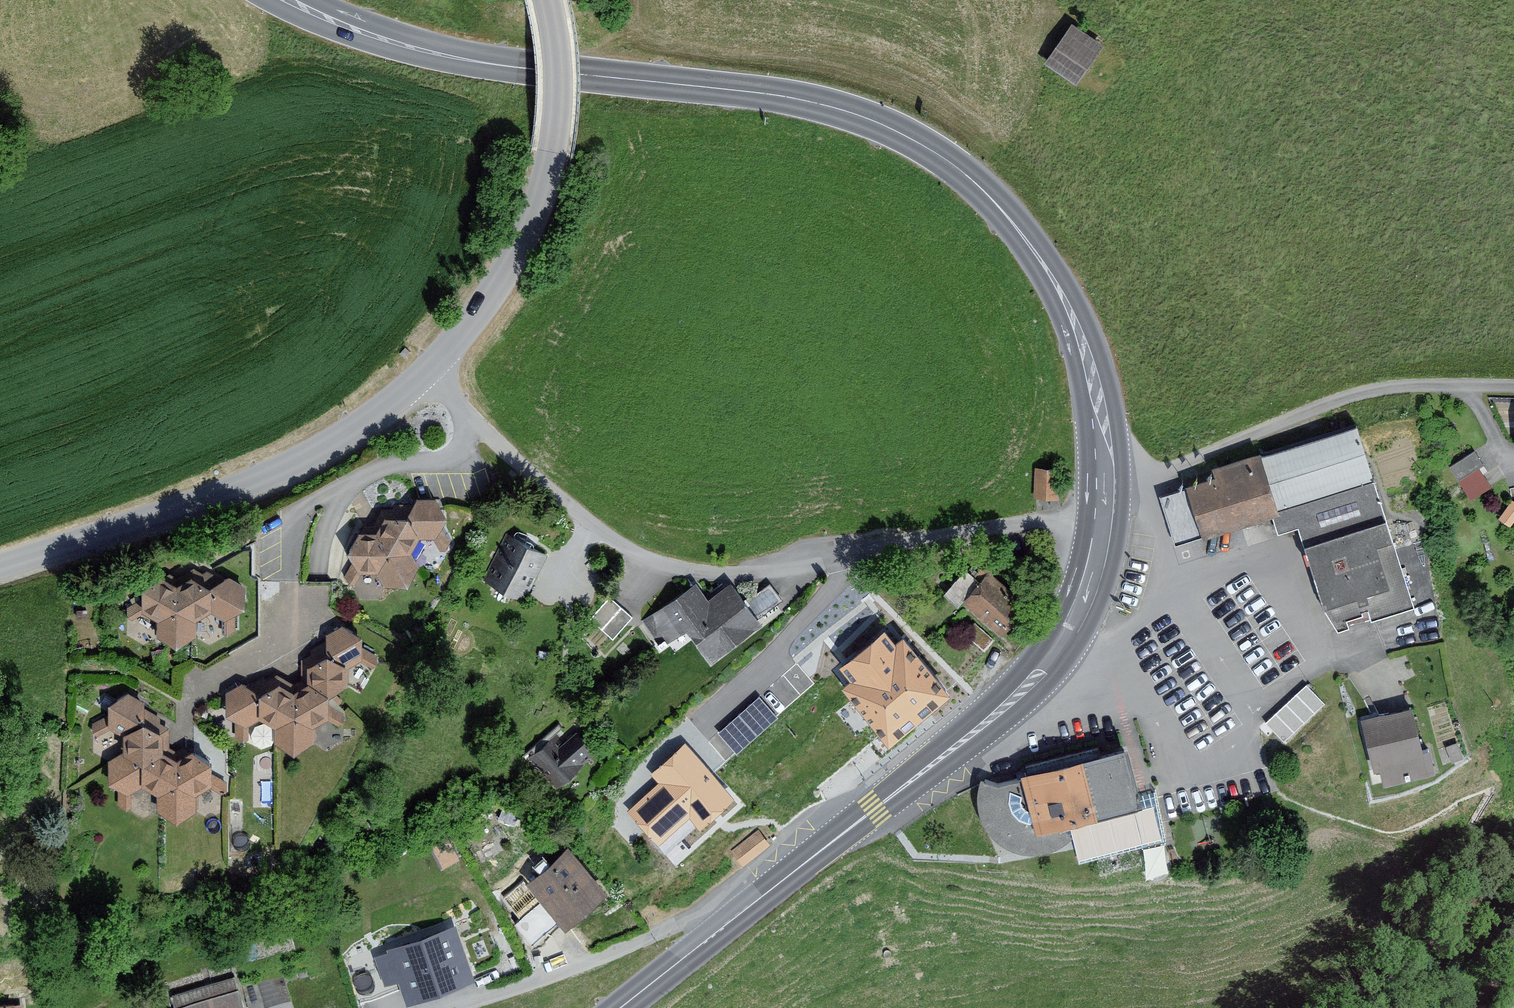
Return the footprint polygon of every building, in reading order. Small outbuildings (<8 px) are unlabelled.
[(1100,46),(1068,24),(1041,62),(1073,84),(1100,46)] [(1299,548),(1320,612),(1333,634),(1409,610),(1351,427),(1256,457),(1255,454),(1208,469),(1211,479),(1156,496),(1171,544),(1197,536),(1199,541),(1268,519),(1274,537),(1291,532),(1296,549),(1299,548)] [(1480,468),(1472,454),(1448,467),(1467,501),(1486,491),(1475,470),(1480,468)] [(1056,499),(1055,470),(1031,471),(1032,500),(1056,499)] [(412,500),(401,518),(376,517),(369,532),(353,532),(341,555),(352,572),(372,574),(379,589),(403,589),(413,568),(404,555),(413,541),(431,540),(439,519),(430,499),(412,500)] [(1509,502),(1496,522),(1506,528),(1513,516),(1513,505),(1509,502)] [(545,558),(506,538),(481,585),(521,605),(545,558)] [(956,609),(959,604),(997,636),(1024,604),(980,567),(970,578),(961,570),(940,596),(956,609)] [(238,588),(222,579),(203,590),(189,579),(174,589),(155,578),(134,589),(135,611),(151,621),(152,642),(169,648),(191,638),(189,621),(203,613),(220,624),(236,613),(238,588)] [(703,602),(690,584),(639,620),(657,646),(682,628),(706,662),(756,626),(726,585),(703,602)] [(611,596),(596,616),(615,630),(630,611),(611,596)] [(220,694),(219,716),(240,728),(254,720),(267,729),(267,744),(287,755),(308,744),(308,727),(321,721),(320,696),(337,689),(339,670),(354,662),(354,639),(336,627),(320,637),(321,659),(300,669),(301,686),(285,691),(274,687),(253,695),(239,686),(220,694)] [(943,693),(898,638),(837,688),(882,742),(943,693)] [(1320,707),(1303,688),(1263,725),(1281,743),(1320,707)] [(163,731),(122,694),(101,706),(103,728),(116,735),(116,754),(102,759),(101,785),(122,797),(135,786),(151,797),(151,814),(168,823),(192,813),(191,795),(203,790),(203,764),(187,751),(172,759),(162,756),(163,731)] [(720,729),(738,749),(777,713),(760,694),(720,729)] [(1404,711),(1354,722),(1365,775),(1374,774),(1377,787),(1426,777),(1421,753),(1413,755),(1404,711)] [(558,746),(551,738),(526,758),(552,789),(593,756),(574,733),(558,746)] [(728,801),(679,744),(644,774),(654,785),(624,811),(654,846),(687,817),(696,828),(728,801)] [(991,787),(975,781),(972,794),(972,807),(975,819),(981,831),(989,841),(999,850),(1011,855),(1023,858),(1036,859),(1077,849),(1080,861),(1160,842),(1148,793),(1129,798),(1118,751),(1014,776),(1016,781),(991,787)] [(486,827),(468,837),(477,852),(494,843),(486,827)] [(765,844),(753,831),(728,853),(739,866),(765,844)] [(601,892),(563,848),(519,885),(558,929),(601,892)] [(466,982),(449,927),(382,947),(383,953),(373,956),(382,986),(396,982),(402,1001),(466,982)] [(285,973),(243,985),(250,1007),(292,996),(285,973)] [(229,976),(166,993),(170,1007),(237,1007),(229,976)]
